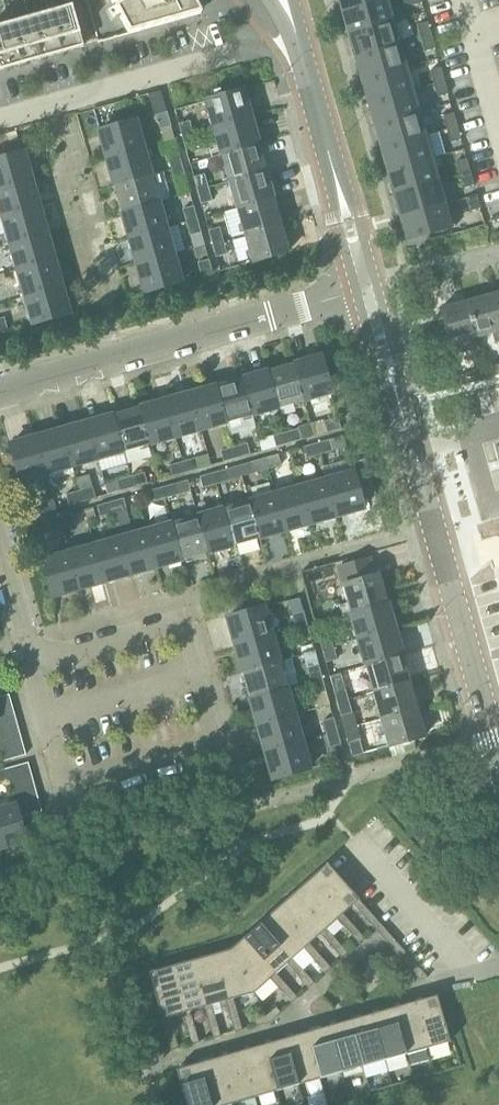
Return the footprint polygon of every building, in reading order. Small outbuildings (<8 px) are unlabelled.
[(21,65),(41,59),(61,53),(83,47),(129,34),(201,14),(193,0),(0,0),(0,70),(21,65)] [(343,12),(384,0),(340,0),(343,12)] [(343,12),(349,34),(391,22),(385,0),(384,0),(343,12)] [(356,57),(398,45),(391,22),(349,34),(356,57)] [(432,36),(428,22),(417,25),(421,39),(432,36)] [(425,52),(435,49),(432,36),(421,39),(425,52)] [(398,45),(356,57),(362,80),(404,68),(398,45)] [(369,103),(411,91),(404,68),(362,80),(369,103)] [(430,71),(434,84),(444,81),(441,68),(430,71)] [(448,95),(444,81),(434,84),(438,98),(448,95)] [(215,128),(251,118),(243,91),(207,101),(215,128)] [(411,91),(369,103),(375,126),(417,114),(411,91)] [(161,129),(171,126),(167,113),(157,115),(161,129)] [(375,126),(382,148),(424,137),(423,135),(417,114),(375,126)] [(447,130),(457,127),(454,114),(443,116),(447,130)] [(215,128),(222,155),(258,145),(251,118),(215,128)] [(107,159),(143,148),(136,121),(99,132),(107,159)] [(190,121),(179,124),(183,137),(193,135),(190,121)] [(461,140),(457,127),(447,130),(451,143),(461,140)] [(428,134),(423,135),(424,137),(382,148),(388,171),(430,159),(430,160),(435,159),(428,134)] [(197,148),(193,135),(183,137),(187,151),(197,148)] [(266,172),(258,145),(222,155),(230,182),(266,172)] [(107,159),(114,185),(151,175),(143,148),(107,159)] [(31,180),(23,153),(0,159),(0,189),(31,180)] [(168,156),(172,169),(183,166),(179,153),(168,156)] [(436,182),(436,181),(430,160),(430,159),(388,171),(395,194),(436,182)] [(460,175),(470,172),(467,159),(456,162),(460,175)] [(175,182),(186,179),(183,166),(172,169),(175,182)] [(273,199),(266,172),(230,182),(237,209),(273,199)] [(464,189),(474,186),(470,172),(460,175),(464,189)] [(204,174),(194,177),(198,191),(208,189),(204,174)] [(114,185),(122,212),(158,202),(151,175),(114,185)] [(2,217),(38,207),(31,180),(0,189),(0,210),(2,217)] [(401,217),(448,203),(441,180),(436,181),(436,182),(395,194),(401,217)] [(212,202),(208,189),(198,191),(202,205),(212,202)] [(470,212),(481,209),(477,195),(466,198),(470,212)] [(237,209),(245,236),(281,226),(273,199),(237,209)] [(122,212),(130,239),(166,229),(158,202),(122,212)] [(448,203),(401,217),(408,241),(455,227),(448,203)] [(2,217),(9,244),(46,234),(38,207),(2,217)] [(183,210),(187,223),(198,220),(194,207),(183,210)] [(191,236),(201,233),(198,220),(187,223),(191,236)] [(252,263),(288,253),(281,226),(245,236),(234,239),(240,262),(251,259),(252,263)] [(219,228),(209,231),(213,244),(223,242),(219,228)] [(130,239),(137,266),(173,256),(166,229),(130,239)] [(9,244),(17,271),(53,261),(46,234),(9,244)] [(226,255),(223,242),(213,244),(217,258),(226,255)] [(181,283),(173,256),(137,266),(145,293),(181,283)] [(202,277),(213,274),(209,260),(198,263),(202,277)] [(17,271),(24,298),(61,288),(53,261),(17,271)] [(68,315),(61,288),(24,298),(32,325),(68,315)] [(466,302),(477,338),(492,334),(495,344),(498,343),(498,316),(493,295),(466,302)] [(462,342),(477,338),(466,302),(440,309),(452,354),(465,351),(462,342)] [(294,364),(305,400),(330,393),(320,357),(294,364)] [(294,364),(268,371),(279,408),(305,400),(294,364)] [(243,379),(253,415),(279,408),(268,371),(243,379)] [(479,371),(459,376),(462,386),(482,380),(479,371)] [(243,379),(217,386),(227,422),(253,415),(243,379)] [(217,386),(191,393),(201,429),(227,422),(217,386)] [(175,437),(201,429),(191,393),(165,401),(175,437)] [(165,401),(139,408),(149,444),(175,437),(165,401)] [(139,408),(113,415),(123,451),(149,444),(139,408)] [(97,459),(123,451),(113,415),(87,422),(97,459)] [(328,432),(341,429),(338,418),(325,421),(328,432)] [(87,422),(61,430),(71,466),(97,459),(87,422)] [(289,443),(301,439),(298,429),(286,433),(289,443)] [(61,430),(35,437),(46,473),(71,466),(61,430)] [(289,443),(286,433),(273,436),(276,446),(289,443)] [(20,480),(46,473),(35,437),(9,444),(20,480)] [(317,443),(320,454),(333,450),(330,440),(317,443)] [(306,458),(320,454),(317,443),(303,447),(306,458)] [(237,458),(250,454),(247,444),(234,447),(237,458)] [(237,458),(234,447),(221,451),(224,461),(237,458)] [(265,458),(268,469),(281,465),(278,454),(265,458)] [(195,458),(182,462),(185,472),(198,469),(195,458)] [(255,472),(268,469),(265,458),(252,462),(255,472)] [(352,472),(327,479),(337,515),(363,508),(360,498),(376,494),(366,458),(349,463),(352,472)] [(185,472),(182,462),(169,465),(172,476),(185,472)] [(213,473),(216,483),(229,479),(226,469),(213,473)] [(143,473),(130,476),(133,487),(146,484),(143,473)] [(213,473),(200,476),(203,487),(216,483),(213,473)] [(80,491),(79,491),(82,502),(96,498),(89,475),(76,479),(80,491)] [(117,480),(120,491),(133,487),(130,476),(117,480)] [(311,523),(337,515),(327,479),(301,487),(311,523)] [(162,487),(164,498),(177,494),(174,484),(162,487)] [(164,498),(162,487),(149,491),(151,501),(164,498)] [(285,530),(311,523),(301,487),(275,494),(285,530)] [(66,494),(69,505),(82,502),(79,491),(66,494)] [(259,537),(285,530),(275,494),(249,501),(259,537)] [(110,502),(113,512),(125,509),(123,498),(110,502)] [(234,545),(259,537),(249,501),(223,508),(234,545)] [(27,506),(29,517),(43,513),(40,502),(27,506)] [(100,516),(113,512),(110,502),(97,506),(100,516)] [(208,552),(234,545),(223,508),(197,516),(208,552)] [(74,523),(71,513),(58,516),(61,527),(74,523)] [(48,530),(61,527),(58,516),(45,520),(48,530)] [(182,559),(208,552),(197,516),(172,523),(182,559)] [(156,567),(182,559),(172,523),(146,530),(156,567)] [(130,574),(156,567),(146,530),(120,538),(130,574)] [(104,581),(130,574),(120,538),(94,545),(104,581)] [(78,588),(104,581),(94,545),(68,552),(78,588)] [(68,552),(42,560),(52,596),(78,588),(68,552)] [(370,560),(338,569),(343,587),(344,587),(348,602),(339,605),(342,615),(351,613),(387,603),(379,577),(380,577),(379,575),(375,576),(370,560)] [(387,603),(351,613),(358,639),(394,629),(387,603)] [(264,607),(227,618),(235,644),(271,634),(264,607)] [(303,611),(293,614),(297,627),(307,625),(303,611)] [(307,625),(297,627),(301,641),(311,638),(307,625)] [(394,629),(358,639),(366,666),(402,656),(394,629)] [(329,633),(318,636),(322,649),(333,646),(329,633)] [(271,634),(235,644),(243,671),(279,661),(271,634)] [(333,646),(322,649),(326,663),(337,660),(333,646)] [(402,656),(366,666),(373,693),(409,682),(402,656)] [(279,661),(243,671),(250,698),(287,688),(286,687),(298,683),(291,660),(280,663),(279,661)] [(318,664),(308,667),(312,680),(322,678),(318,664)] [(341,673),(330,676),(337,702),(348,699),(341,673)] [(322,678),(312,680),(316,694),(326,691),(322,678)] [(409,682),(373,693),(381,719),(417,709),(409,682)] [(287,688),(250,698),(258,725),(294,715),(287,688)] [(8,695),(0,697),(0,710),(12,707),(8,695)] [(348,699),(337,702),(345,729),(356,726),(348,699)] [(15,719),(12,707),(0,710),(0,723),(15,719)] [(417,709),(381,719),(388,745),(388,747),(425,736),(424,734),(424,735),(417,709)] [(294,715),(258,725),(266,752),(302,741),(294,715)] [(333,718),(323,721),(327,734),(337,731),(333,718)] [(15,719),(0,723),(0,736),(18,731),(15,719)] [(356,726),(345,729),(349,743),(352,757),(364,754),(356,726)] [(22,743),(18,731),(0,736),(0,749),(22,743)] [(337,731),(327,734),(331,748),(341,745),(337,731)] [(302,741),(266,752),(273,779),(310,768),(302,741)] [(2,761),(25,755),(22,743),(0,749),(0,755),(2,761)] [(28,763),(4,769),(7,780),(8,782),(31,775),(28,763)] [(35,788),(31,775),(8,782),(11,794),(35,788)] [(14,806),(38,800),(35,788),(11,794),(14,806)] [(14,806),(18,819),(42,812),(38,800),(14,806)] [(18,819),(14,806),(0,810),(0,849),(24,842),(18,819)] [(327,863),(311,878),(314,881),(343,914),(353,905),(375,929),(381,924),(330,867),(327,863)] [(311,878),(294,892),(297,896),(326,929),(337,919),(348,931),(354,926),(343,914),(314,881),(311,878)] [(294,892),(277,907),(280,911),(309,944),(320,934),(331,946),(337,941),(326,929),(297,896),(294,892)] [(277,907),(261,922),(264,925),(293,958),(304,949),(315,961),(320,956),(309,944),(280,911),(277,907)] [(261,922),(244,937),(247,940),(276,973),(287,964),(298,976),(304,971),(293,958),(264,925),(261,922)] [(381,924),(375,929),(390,946),(396,941),(381,924)] [(354,926),(348,931),(359,944),(365,938),(354,926)] [(244,937),(230,949),(232,953),(254,993),(270,978),(281,991),(287,986),(276,973),(247,940),(244,937)] [(337,941),(331,946),(342,958),(348,953),(337,941)] [(396,941),(390,946),(405,963),(411,958),(396,941)] [(230,949),(213,954),(214,958),(226,1001),(230,1017),(238,1014),(233,999),(254,993),(232,953),(230,949)] [(213,954),(191,961),(192,965),(204,1007),(209,1023),(216,1021),(212,1005),(226,1001),(214,958),(213,954)] [(320,956),(315,961),(325,973),(331,968),(320,956)] [(411,958),(405,963),(420,980),(428,977),(411,958)] [(191,961),(170,967),(171,971),(183,1013),(187,1029),(195,1027),(190,1011),(204,1007),(192,965),(191,961)] [(170,967),(149,973),(150,977),(167,1035),(174,1033),(170,1017),(183,1013),(171,971),(170,967)] [(304,971),(298,976),(309,988),(315,983),(304,971)] [(287,986),(281,991),(292,1003),(298,998),(287,986)] [(437,996),(414,1002),(427,1048),(450,1042),(437,996)] [(414,1002),(393,1008),(406,1055),(427,1048),(414,1002)] [(276,1007),(267,1016),(270,1022),(281,1013),(276,1007)] [(393,1008),(371,1014),(384,1061),(406,1055),(393,1008)] [(238,1014),(230,1017),(235,1032),(242,1030),(238,1014)] [(371,1014),(350,1020),(363,1067),(384,1061),(371,1014)] [(267,1016),(254,1019),(256,1025),(256,1026),(270,1022),(267,1016)] [(350,1020),(328,1027),(341,1073),(363,1067),(350,1020)] [(216,1021),(209,1023),(213,1039),(221,1036),(216,1021)] [(195,1027),(187,1029),(192,1045),(199,1043),(195,1027)] [(328,1027),(307,1033),(320,1079),(341,1073),(328,1027)] [(174,1033),(167,1035),(171,1051),(179,1048),(174,1033)] [(307,1033),(285,1039),(298,1085),(320,1079),(307,1033)] [(285,1039),(264,1045),(277,1091),(298,1085),(285,1039)] [(264,1045),(242,1051),(255,1097),(277,1091),(264,1045)] [(242,1051),(221,1057),(234,1104),(255,1097),(242,1051)] [(199,1063),(211,1104),(229,1104),(234,1104),(221,1057),(199,1063)] [(177,1070),(187,1104),(211,1104),(199,1063),(177,1070)] [(337,1101),(349,1098),(345,1085),(338,1087),(335,1094),(337,1101)]
